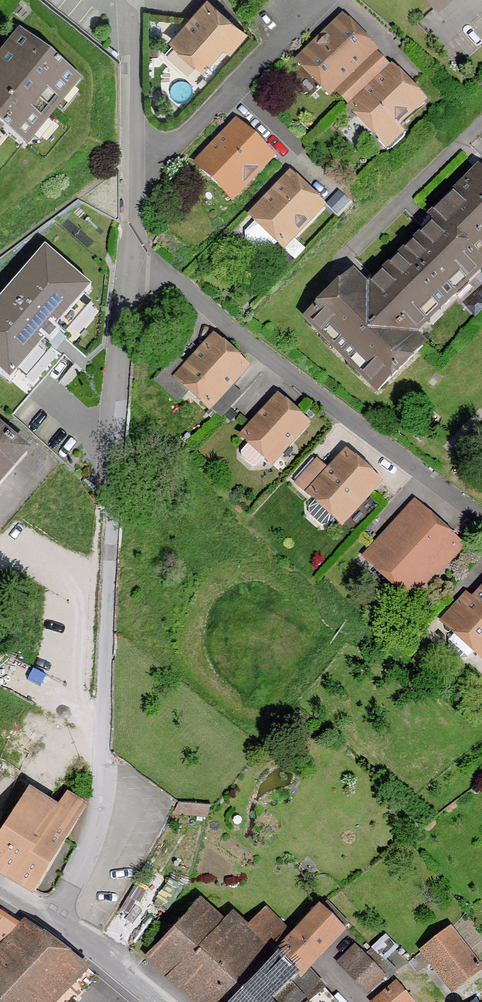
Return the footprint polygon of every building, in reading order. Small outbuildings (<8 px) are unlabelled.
[(236,26),(209,3),(174,43),(201,66),(236,26)] [(373,49),(345,20),(300,64),(328,92),(373,49)] [(23,33),(0,61),(0,127),(1,125),(24,144),(78,78),(23,33)] [(422,99),(394,70),(352,110),(380,138),(378,140),(387,149),(391,149),(404,137),(404,133),(396,124),(422,99)] [(238,124),(198,166),(231,197),(271,156),(238,124)] [(307,319),(323,336),(328,332),(338,342),(332,348),(349,365),(355,359),(365,370),(361,374),(378,391),(422,347),(411,336),(426,321),(423,317),(433,306),(439,312),(456,295),(460,299),(471,288),(466,283),(481,267),(481,266),(475,258),(481,251),(481,174),(479,171),(432,218),(437,223),(417,242),(416,241),(385,270),(387,272),(367,291),(352,275),(307,319)] [(292,176),(252,218),(256,222),(246,232),(246,239),(260,253),(267,253),(278,242),(281,246),(321,204),(292,176)] [(350,202),(339,191),(327,204),(337,214),(350,202)] [(0,300),(0,373),(10,382),(45,341),(50,344),(60,332),(56,329),(91,288),(45,248),(0,300)] [(215,339),(178,380),(208,407),(245,366),(215,339)] [(279,399),(244,438),(249,443),(242,452),(242,457),(251,465),(256,465),(264,457),(270,462),(305,423),(279,399)] [(0,430),(0,472),(20,449),(25,454),(26,453),(0,430)] [(317,461),(297,483),(316,500),(309,508),(310,515),(321,525),(328,525),(335,517),(340,522),(377,481),(348,455),(331,473),(317,461)] [(423,524),(408,510),(369,553),(396,577),(397,587),(404,594),(414,594),(416,596),(460,548),(432,522),(426,530),(421,525),(423,524)] [(476,601),(467,594),(457,605),(458,605),(443,621),(451,628),(451,629),(456,633),(449,640),(449,648),(460,658),(468,657),(474,650),(479,655),(481,651),(481,595),(476,601)] [(26,796),(0,835),(0,871),(35,891),(86,805),(67,794),(54,814),(26,796)] [(223,923),(199,900),(148,954),(173,980),(198,1001),(231,1001),(276,955),(264,942),(263,943),(247,927),(232,914),(223,923)] [(324,990),(304,968),(323,951),(342,930),(348,924),(327,902),(321,908),(320,907),(302,926),(291,939),(276,955),(298,974),(270,1001),(311,1001),(324,990)] [(0,916),(0,945),(3,948),(20,929),(11,923),(0,916)] [(55,998),(86,966),(26,922),(20,929),(3,948),(0,950),(0,1001),(50,1001),(55,998)] [(450,929),(423,951),(453,990),(481,969),(450,929)] [(373,948),(364,957),(386,980),(395,971),(373,948)] [(231,1001),(270,1001),(298,974),(276,955),(231,1001)] [(364,957),(363,957),(348,971),(366,990),(381,976),(364,957)] [(396,987),(378,1001),(409,1001),(396,987)] [(324,990),(311,1001),(334,1001),(324,990)]
